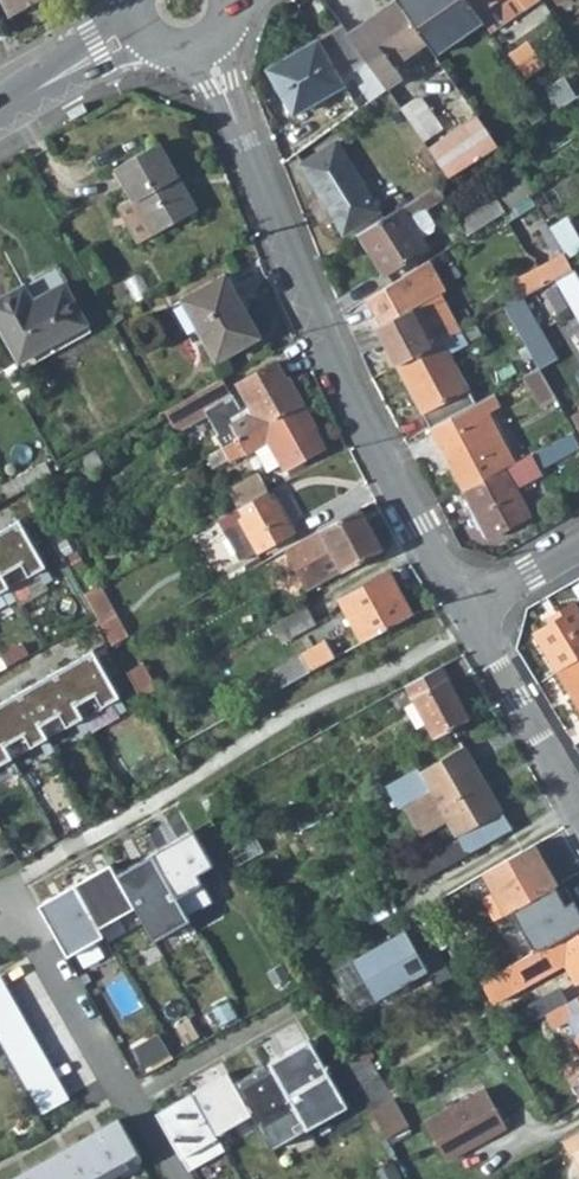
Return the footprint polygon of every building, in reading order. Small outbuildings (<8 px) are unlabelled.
[(6,17),(36,0),(0,0),(0,4),(6,17)] [(407,51),(423,41),(395,0),(392,0),(346,31),(368,62),(369,64),(385,86),(401,75),(391,61),(407,51)] [(423,41),(432,55),(482,22),(474,11),(467,0),(395,0),(423,41)] [(474,11),(482,22),(487,30),(522,6),(522,7),(534,0),(467,0),(474,11)] [(341,24),(316,39),(340,78),(368,62),(346,31),(341,24)] [(266,68),(292,114),(344,85),(340,78),(316,39),(266,68)] [(369,64),(362,69),(366,74),(356,81),(371,100),(387,89),(385,86),(369,64)] [(558,109),(578,96),(578,78),(575,80),(570,72),(545,89),(558,109)] [(422,142),(437,132),(416,98),(400,108),(422,142)] [(65,112),(70,120),(87,111),(85,107),(82,102),(65,112)] [(474,116),(427,149),(446,178),(495,148),(474,116)] [(300,164),(341,232),(352,226),(377,209),(336,142),(300,164)] [(156,234),(199,210),(163,143),(118,167),(156,234)] [(424,206),(441,196),(434,185),(382,218),(357,233),(381,273),(424,247),(420,241),(428,236),(432,225),(421,209),(424,206)] [(504,212),(491,191),(453,215),(465,236),(504,212)] [(377,209),(352,226),(357,233),(382,218),(377,209)] [(554,222),(566,254),(578,249),(578,232),(573,215),(554,222)] [(556,279),(574,269),(564,252),(538,266),(548,283),(556,279)] [(395,363),(456,331),(437,294),(442,291),(426,261),(365,298),(380,325),(375,328),(395,363)] [(526,294),(548,283),(538,266),(517,277),(526,294)] [(578,321),(578,277),(574,269),(556,279),(578,321)] [(216,359),(260,336),(226,274),(181,299),(216,359)] [(89,327),(66,286),(34,303),(25,287),(0,301),(0,327),(20,364),(89,327)] [(538,366),(557,356),(524,296),(504,306),(538,366)] [(395,363),(429,426),(475,402),(448,351),(469,340),(467,337),(479,331),(474,321),(456,331),(395,363)] [(300,400),(287,377),(284,378),(274,360),(236,381),(247,402),(239,406),(231,392),(222,376),(208,383),(161,409),(170,425),(181,427),(208,413),(218,430),(213,433),(219,444),(300,400)] [(522,378),(538,407),(555,397),(539,369),(522,378)] [(429,427),(462,489),(514,462),(489,416),(500,410),(491,394),(475,402),(429,426),(429,427)] [(264,471),(279,462),(281,466),(321,444),(310,425),(313,424),(300,400),(219,444),(226,456),(241,448),(242,451),(250,447),(264,471)] [(461,489),(485,536),(528,514),(513,488),(540,473),(529,453),(514,462),(462,489),(461,489)] [(237,504),(266,489),(256,471),(227,486),(237,504)] [(23,485),(18,477),(0,487),(0,488),(5,496),(5,497),(22,486),(23,485)] [(271,499),(266,489),(237,504),(217,515),(223,525),(240,556),(293,527),(276,496),(271,499)] [(342,567),(382,546),(361,505),(321,527),(284,547),(306,587),(342,567)] [(0,528),(0,574),(7,586),(38,568),(45,581),(53,576),(19,518),(0,528)] [(411,613),(388,571),(338,599),(360,640),(411,613)] [(7,603),(14,598),(7,586),(0,574),(0,591),(7,603)] [(80,589),(98,621),(114,612),(96,581),(80,589)] [(315,621),(306,603),(274,620),(283,638),(315,621)] [(561,620),(550,626),(534,635),(557,672),(578,658),(578,610),(575,603),(557,613),(561,620)] [(98,621),(110,641),(126,633),(114,612),(98,621)] [(557,613),(546,619),(550,626),(561,620),(557,613)] [(325,641),(273,669),(280,684),(333,655),(325,641)] [(93,648),(55,670),(82,715),(112,698),(119,711),(127,707),(93,648)] [(557,672),(578,708),(578,658),(557,672)] [(125,669),(139,694),(154,685),(141,660),(125,669)] [(467,717),(439,665),(403,684),(411,699),(424,721),(432,736),(467,717)] [(55,670),(19,690),(46,736),(74,720),(81,733),(89,728),(82,715),(55,670)] [(0,701),(0,739),(10,757),(38,741),(45,753),(53,749),(46,736),(19,690),(0,701)] [(413,727),(424,721),(411,699),(401,705),(413,727)] [(2,761),(10,773),(17,769),(10,757),(0,739),(0,762),(2,761)] [(454,832),(498,806),(462,744),(405,778),(415,796),(429,789),(454,832)] [(537,829),(481,860),(500,893),(518,883),(511,873),(528,863),(550,851),(537,829)] [(192,831),(151,853),(186,915),(211,902),(195,874),(211,866),(192,831)] [(240,841),(225,849),(226,852),(234,866),(262,849),(253,833),(240,841)] [(464,851),(456,836),(413,860),(421,875),(464,851)] [(432,896),(475,872),(464,851),(421,875),(392,891),(400,907),(429,891),(432,896)] [(578,907),(578,900),(550,851),(528,863),(550,901),(538,909),(548,925),(578,907)] [(151,853),(115,874),(153,940),(189,920),(186,915),(151,853)] [(392,891),(421,875),(413,860),(385,876),(392,891)] [(110,863),(73,884),(98,927),(134,907),(115,874),(110,863)] [(73,884),(37,904),(66,956),(102,935),(98,927),(73,884)] [(423,968),(432,984),(449,974),(431,942),(416,950),(403,927),(330,967),(344,992),(363,981),(371,997),(423,968)] [(542,943),(508,962),(478,979),(489,998),(561,958),(575,984),(578,982),(578,927),(544,947),(542,943)] [(508,962),(542,943),(533,927),(498,946),(508,962)] [(37,1108),(64,1092),(0,978),(0,1043),(37,1108)] [(363,981),(344,992),(353,1007),(371,997),(363,981)] [(536,1015),(541,1012),(564,1000),(557,986),(529,1001),(536,1015)] [(542,1014),(537,1018),(540,1026),(547,1023),(548,1025),(564,1017),(573,1031),(572,1032),(578,1046),(578,992),(564,1000),(541,1012),(542,1014)] [(308,1040),(269,1062),(308,1130),(346,1108),(308,1040)] [(367,1108),(386,1097),(358,1046),(338,1057),(353,1083),(367,1108)] [(269,1062),(233,1082),(251,1113),(272,1150),(308,1130),(269,1062)] [(227,1072),(191,1092),(214,1134),(251,1113),(233,1082),(227,1072)] [(481,1085),(420,1117),(441,1156),(501,1124),(481,1085)] [(191,1092),(155,1112),(188,1170),(223,1150),(214,1134),(191,1092)] [(386,1097),(367,1108),(373,1119),(381,1134),(402,1123),(401,1119),(389,1125),(380,1108),(389,1102),(386,1097)] [(10,1178),(103,1178),(140,1158),(117,1118),(10,1178)] [(564,1135),(578,1164),(578,1127),(564,1135)]
